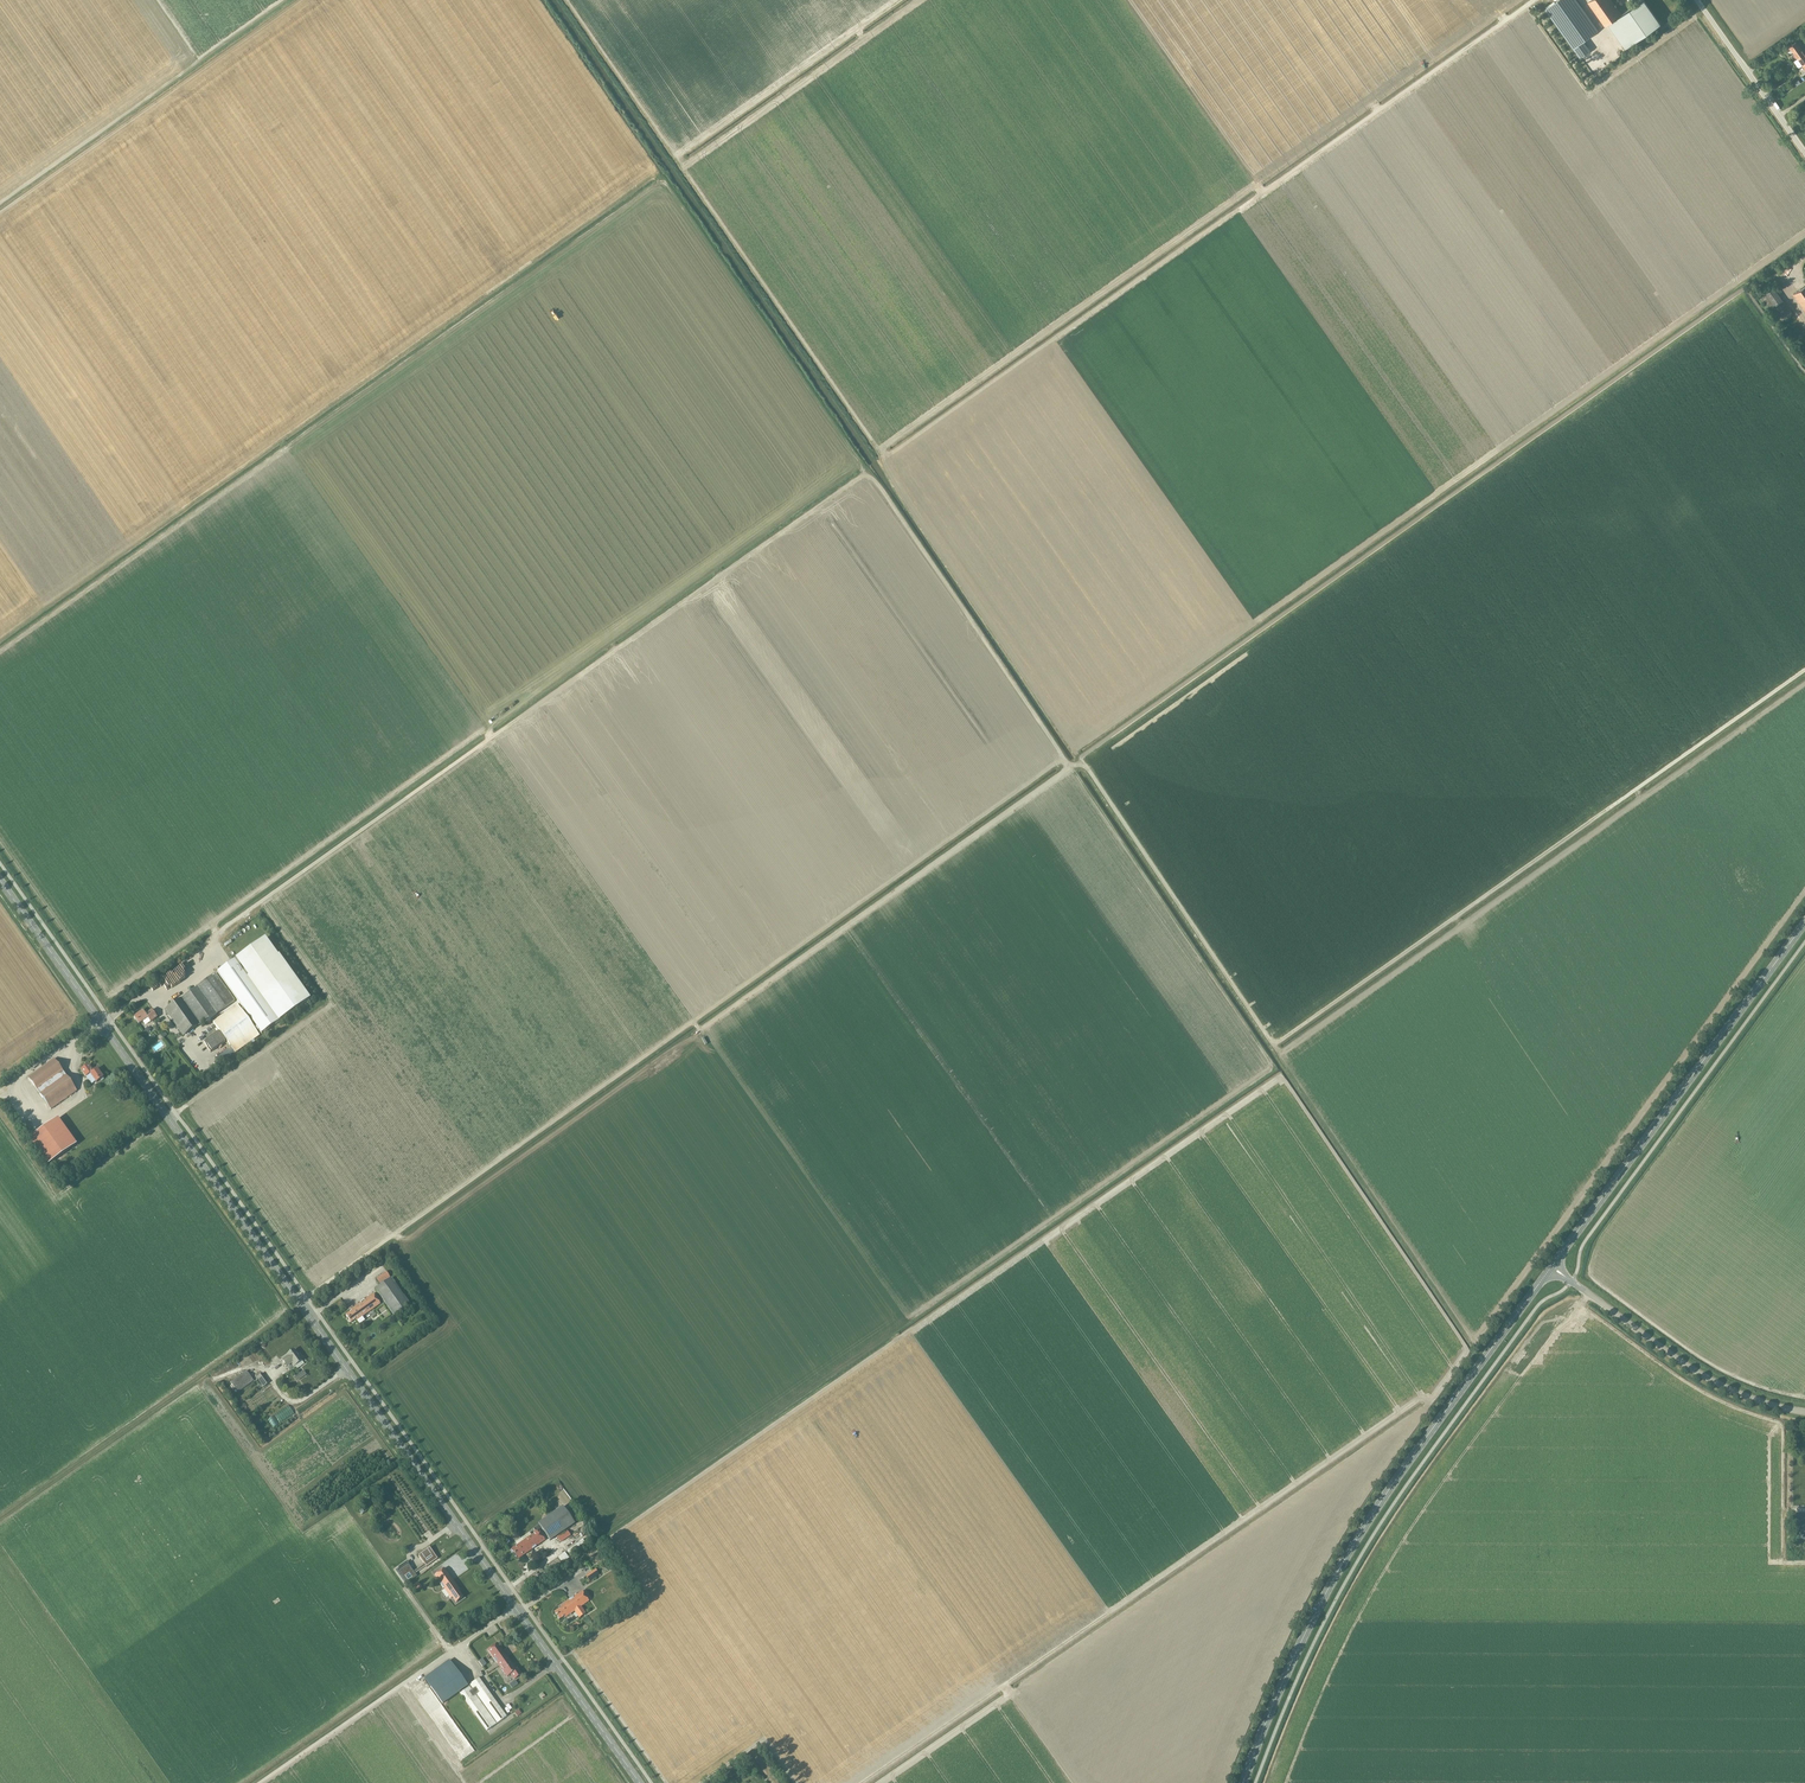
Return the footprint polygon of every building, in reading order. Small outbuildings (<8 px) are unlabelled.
[(1555,2),(1554,1),(1546,7),(1547,8),(1546,9),(1580,58),(1590,51),(1583,41),(1598,31),(1576,0),(1554,0),(1555,2)] [(1621,14),(1611,0),(1592,0),(1588,3),(1604,26),(1621,14)] [(1617,18),(1634,42),(1660,24),(1643,0),(1642,0),(1617,18)] [(1804,53),(1800,47),(1800,46),(1797,42),(1789,47),(1793,52),(1798,59),(1804,54),(1804,53)] [(1793,294),(1804,311),(1804,286),(1793,294)] [(1779,324),(1793,314),(1774,287),(1760,297),(1779,324)] [(243,1009),(241,1010),(245,1015),(247,1013),(261,1034),(309,1000),(265,938),(217,972),(243,1009)] [(165,1010),(183,1036),(198,1024),(198,1025),(200,1023),(201,1025),(217,1014),(216,1013),(234,1000),(215,973),(197,986),(197,987),(182,998),(165,1010)] [(237,1004),(213,1022),(235,1053),(259,1035),(245,1015),(241,1010),(237,1004)] [(147,1018),(149,1020),(150,1022),(157,1017),(152,1010),(148,1012),(147,1011),(144,1013),(142,1011),(133,1017),(138,1024),(147,1018)] [(151,1043),(153,1047),(161,1041),(159,1037),(151,1043)] [(50,1109),(76,1091),(54,1059),(28,1077),(50,1109)] [(94,1070),(92,1067),(91,1068),(88,1064),(81,1070),(86,1077),(90,1073),(96,1082),(103,1077),(97,1068),(94,1070)] [(63,1103),(59,1106),(63,1113),(68,1110),(63,1103)] [(47,1165),(76,1144),(58,1118),(28,1139),(47,1165)] [(380,1284),(389,1277),(386,1272),(376,1278),(380,1284)] [(393,1315),(409,1304),(391,1278),(375,1289),(393,1315)] [(356,1320),(380,1303),(373,1294),(351,1309),(352,1311),(346,1315),(350,1322),(355,1319),(356,1320)] [(287,1356),(282,1360),(287,1366),(292,1362),(294,1366),(302,1360),(294,1349),(286,1355),(287,1356)] [(237,1392),(253,1381),(246,1370),(230,1382),(237,1392)] [(267,1384),(269,1383),(262,1372),(256,1376),(263,1387),(264,1386),(265,1388),(268,1386),(267,1384)] [(272,1405),(265,1410),(269,1415),(276,1409),(272,1405)] [(574,1523),(562,1507),(539,1523),(551,1540),(574,1523)] [(546,1539),(539,1530),(512,1548),(518,1558),(546,1539)] [(560,1543),(571,1535),(566,1530),(556,1537),(560,1543)] [(576,1553),(584,1548),(579,1542),(566,1551),(571,1557),(576,1553)] [(438,1558),(435,1554),(434,1555),(433,1554),(429,1548),(419,1556),(424,1561),(423,1562),(423,1563),(413,1571),(415,1574),(426,1566),(426,1567),(438,1558)] [(417,1577),(407,1561),(403,1564),(404,1566),(399,1570),(408,1583),(417,1577)] [(456,1602),(463,1597),(458,1590),(459,1589),(444,1568),(434,1575),(451,1598),(452,1597),(456,1602)] [(589,1581),(599,1574),(595,1569),(585,1576),(589,1581)] [(421,1579),(413,1585),(415,1589),(424,1583),(421,1579)] [(580,1606),(588,1601),(582,1591),(560,1606),(561,1607),(554,1612),(559,1619),(564,1616),(565,1617),(574,1611),(579,1618),(585,1613),(580,1606)] [(518,1669),(516,1670),(497,1643),(488,1650),(507,1677),(510,1674),(514,1679),(521,1674),(518,1669)] [(468,1686),(450,1661),(424,1679),(443,1704),(459,1692),(468,1686)] [(487,1730),(506,1716),(479,1678),(468,1686),(459,1692),(487,1730)]
